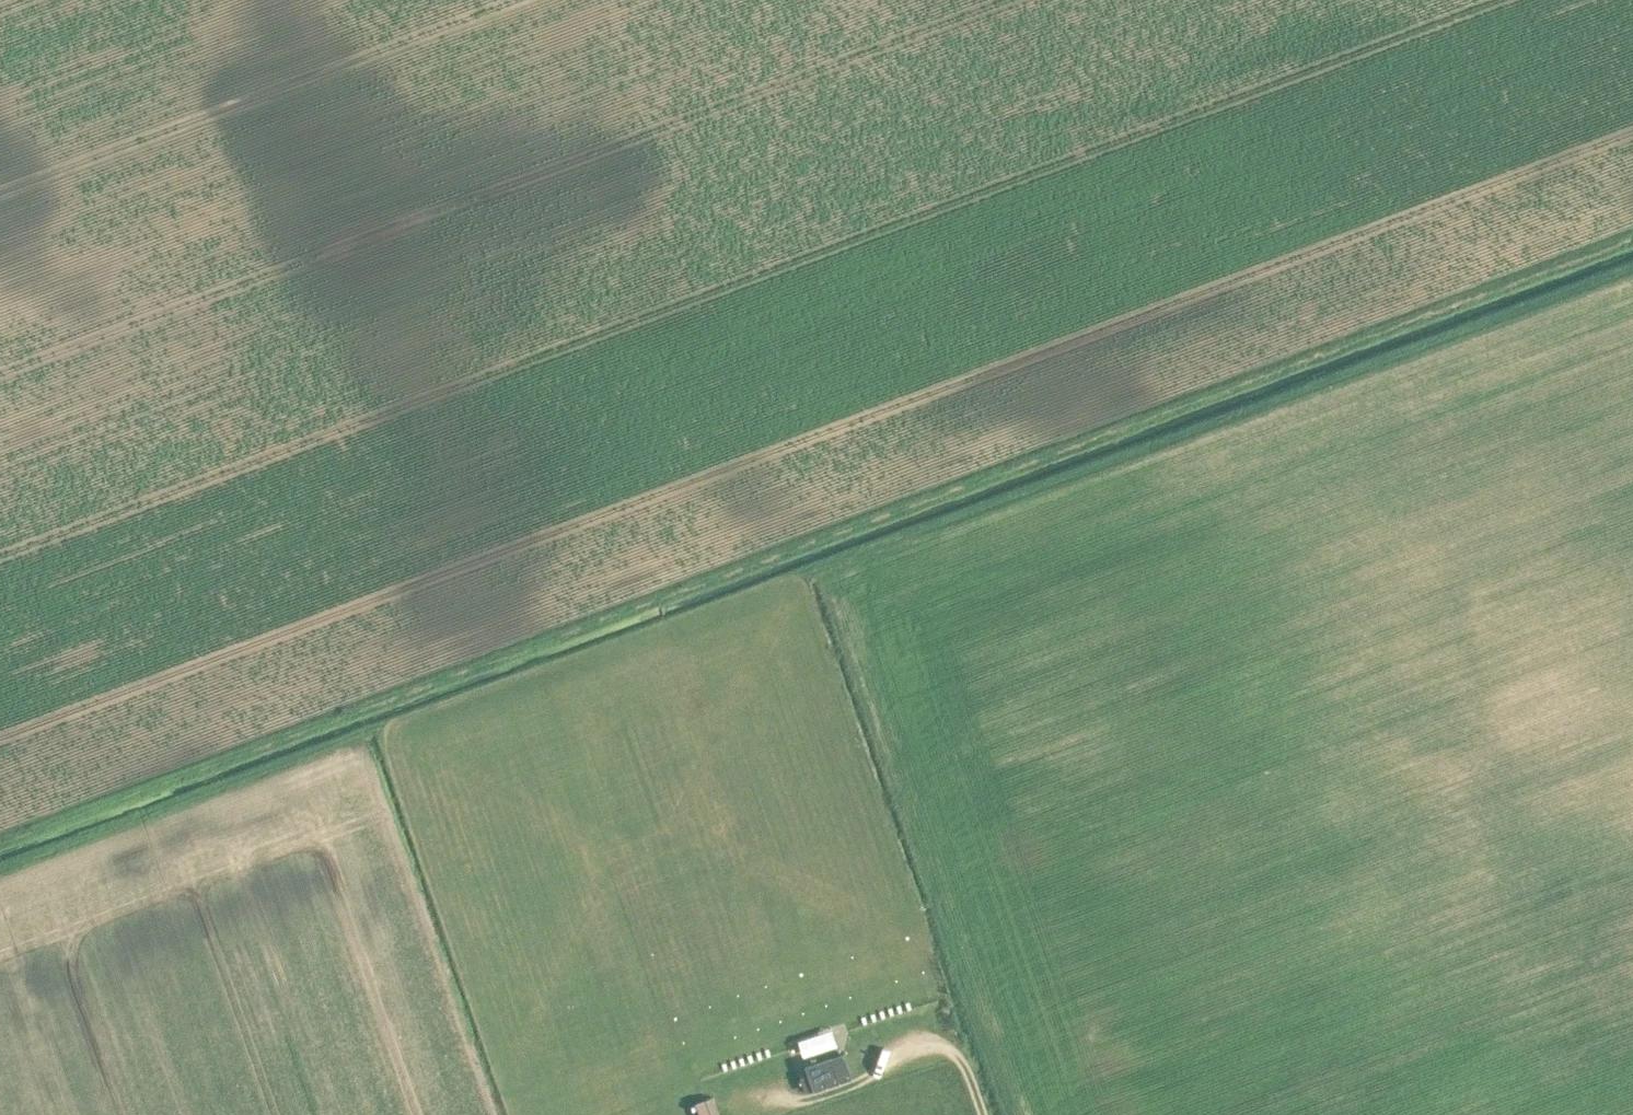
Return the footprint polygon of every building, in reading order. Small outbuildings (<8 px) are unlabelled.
[(844,1051),(806,1064),(809,1072),(815,1088),(815,1090),(853,1076),(844,1051)] [(809,1072),(801,1075),(806,1091),(815,1088),(809,1072)] [(696,1101),(701,1114),(721,1114),(713,1095),(696,1101)]
